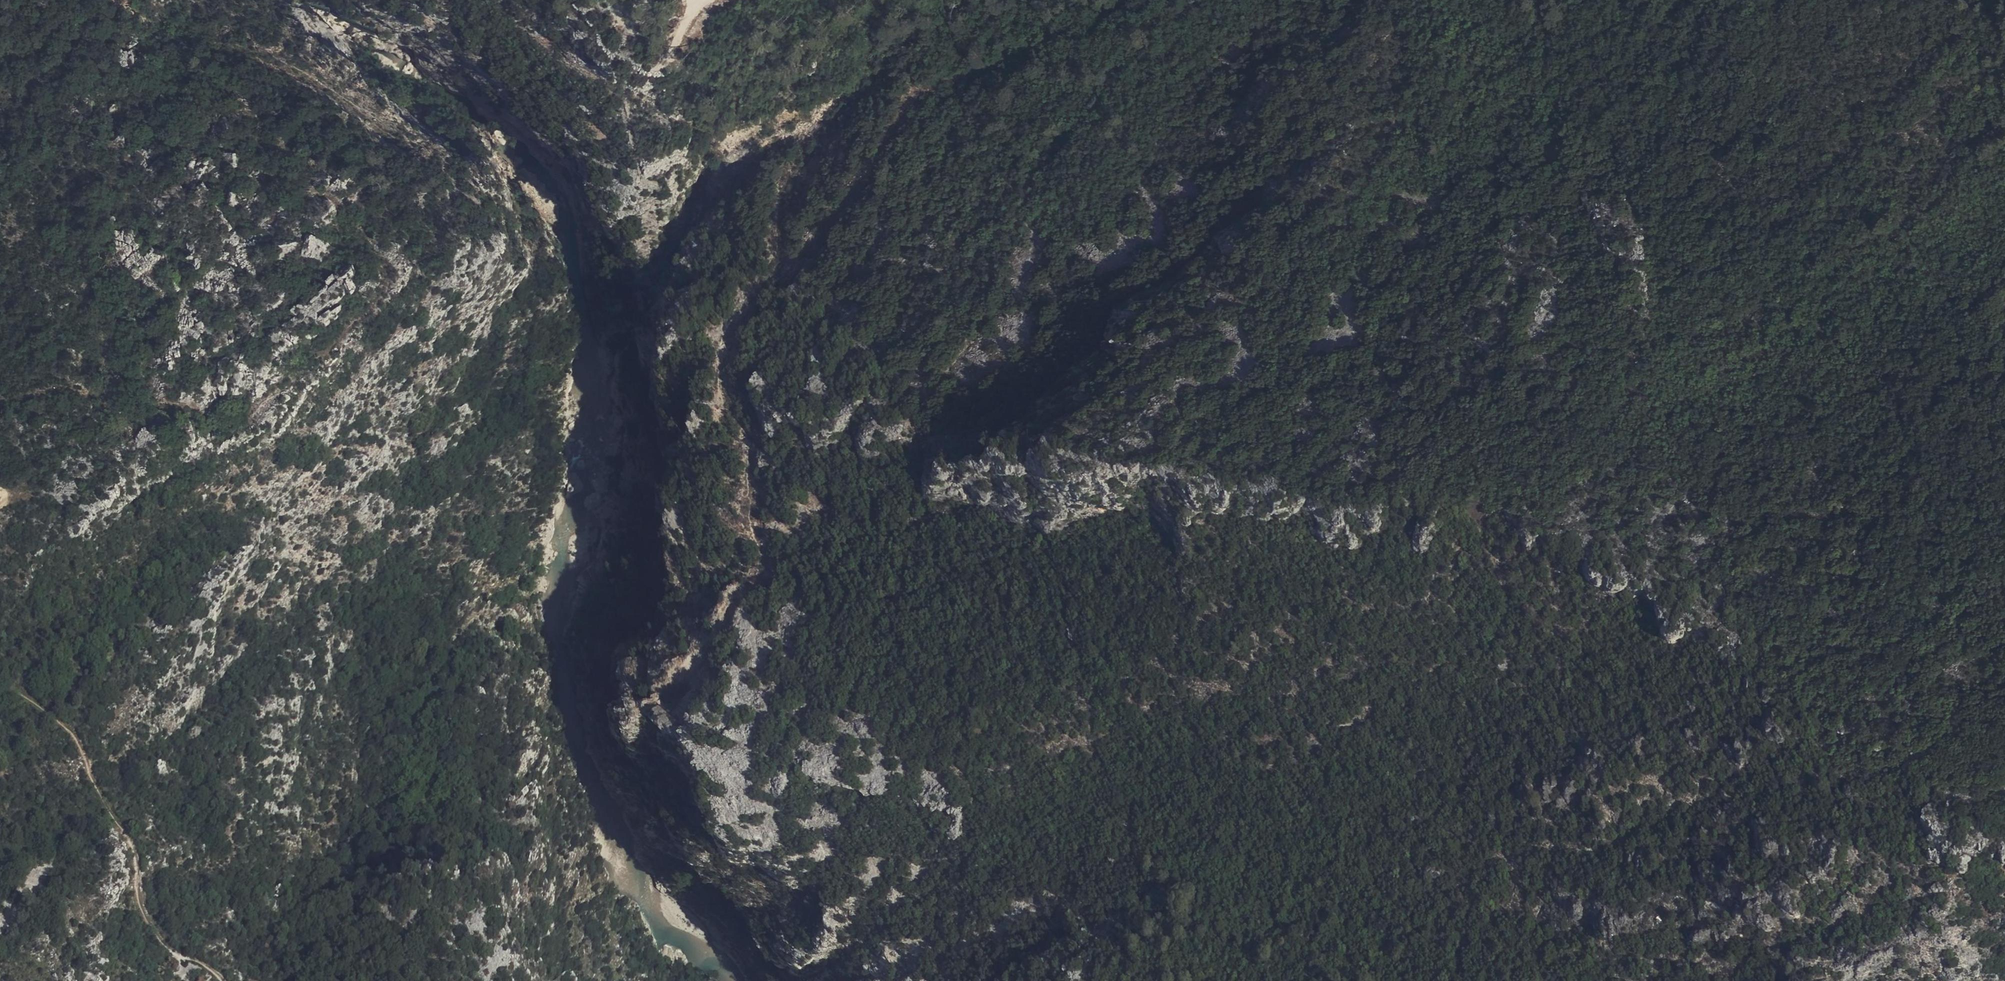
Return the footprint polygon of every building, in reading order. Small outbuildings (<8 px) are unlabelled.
[(315,239),(309,259),(327,265),(333,244),(315,239)]
